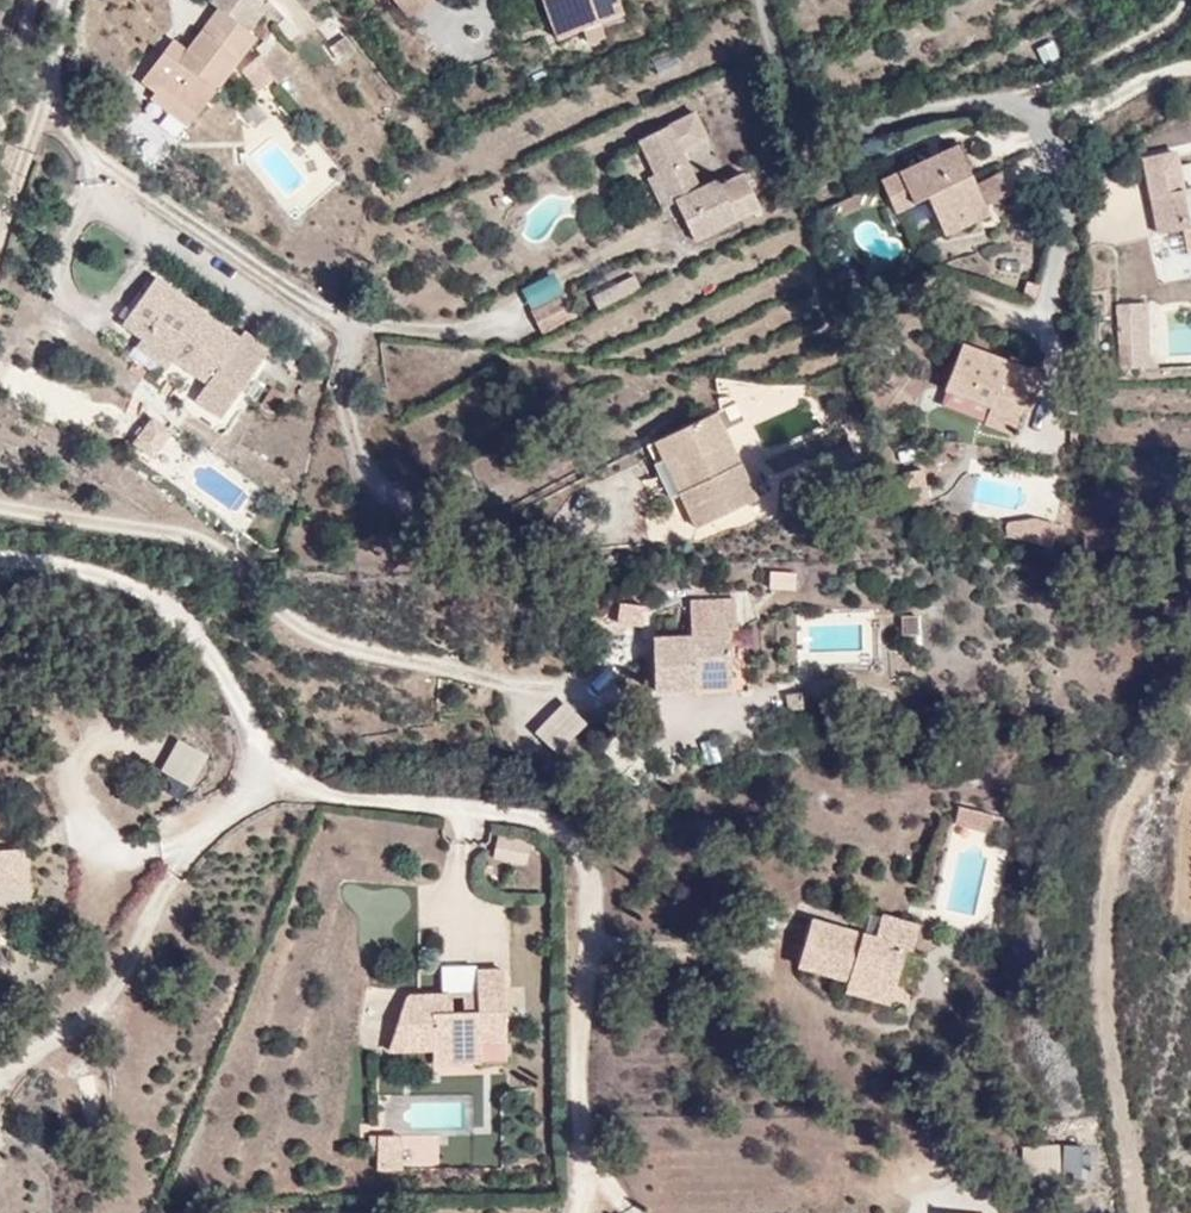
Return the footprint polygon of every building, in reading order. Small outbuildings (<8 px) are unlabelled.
[(266,36),(283,9),(267,0),(186,0),(127,93),(186,153),(266,36)] [(430,0),(381,0),(400,25),(430,0)] [(560,57),(636,33),(625,0),(542,0),(560,57)] [(1041,64),(1059,59),(1053,41),(1035,46),(1041,64)] [(765,212),(746,175),(721,146),(700,108),(632,145),(687,247),(765,212)] [(923,247),(1002,223),(968,140),(879,182),(923,247)] [(1190,150),(1148,157),(1162,242),(1186,241),(1186,259),(1190,259),(1190,153),(1190,150)] [(274,355),(162,278),(119,343),(222,431),(274,355)] [(596,306),(639,292),(634,279),(591,293),(596,306)] [(1150,366),(1146,302),(1113,304),(1117,368),(1150,366)] [(1054,378),(977,342),(952,391),(1015,446),(1054,378)] [(751,490),(730,408),(658,443),(697,502),(711,507),(751,490)] [(150,461),(171,433),(148,417),(128,445),(150,461)] [(816,470),(809,442),(763,454),(771,482),(816,470)] [(928,503),(921,468),(901,472),(908,507),(928,503)] [(1055,539),(1053,518),(1005,522),(1007,543),(1055,539)] [(767,591),(793,591),(793,571),(767,571),(767,591)] [(753,695),(745,599),(704,601),(704,633),(665,634),(671,699),(753,695)] [(921,636),(920,615),(898,616),(898,636),(921,636)] [(531,732),(554,755),(586,723),(563,701),(531,732)] [(213,761),(181,742),(150,775),(185,797),(213,761)] [(0,792),(0,910),(40,908),(38,854),(12,855),(6,791),(0,792)] [(989,831),(991,812),(955,808),(953,827),(989,831)] [(493,831),(492,863),(528,863),(528,831),(493,831)] [(906,1008),(932,923),(828,912),(799,968),(906,1008)] [(504,972),(476,974),(402,1003),(381,1053),(420,1084),(508,1077),(504,972)] [(374,1167),(439,1167),(439,1134),(374,1134),(374,1167)] [(1059,1175),(1054,1143),(1017,1149),(1022,1180),(1059,1175)]
